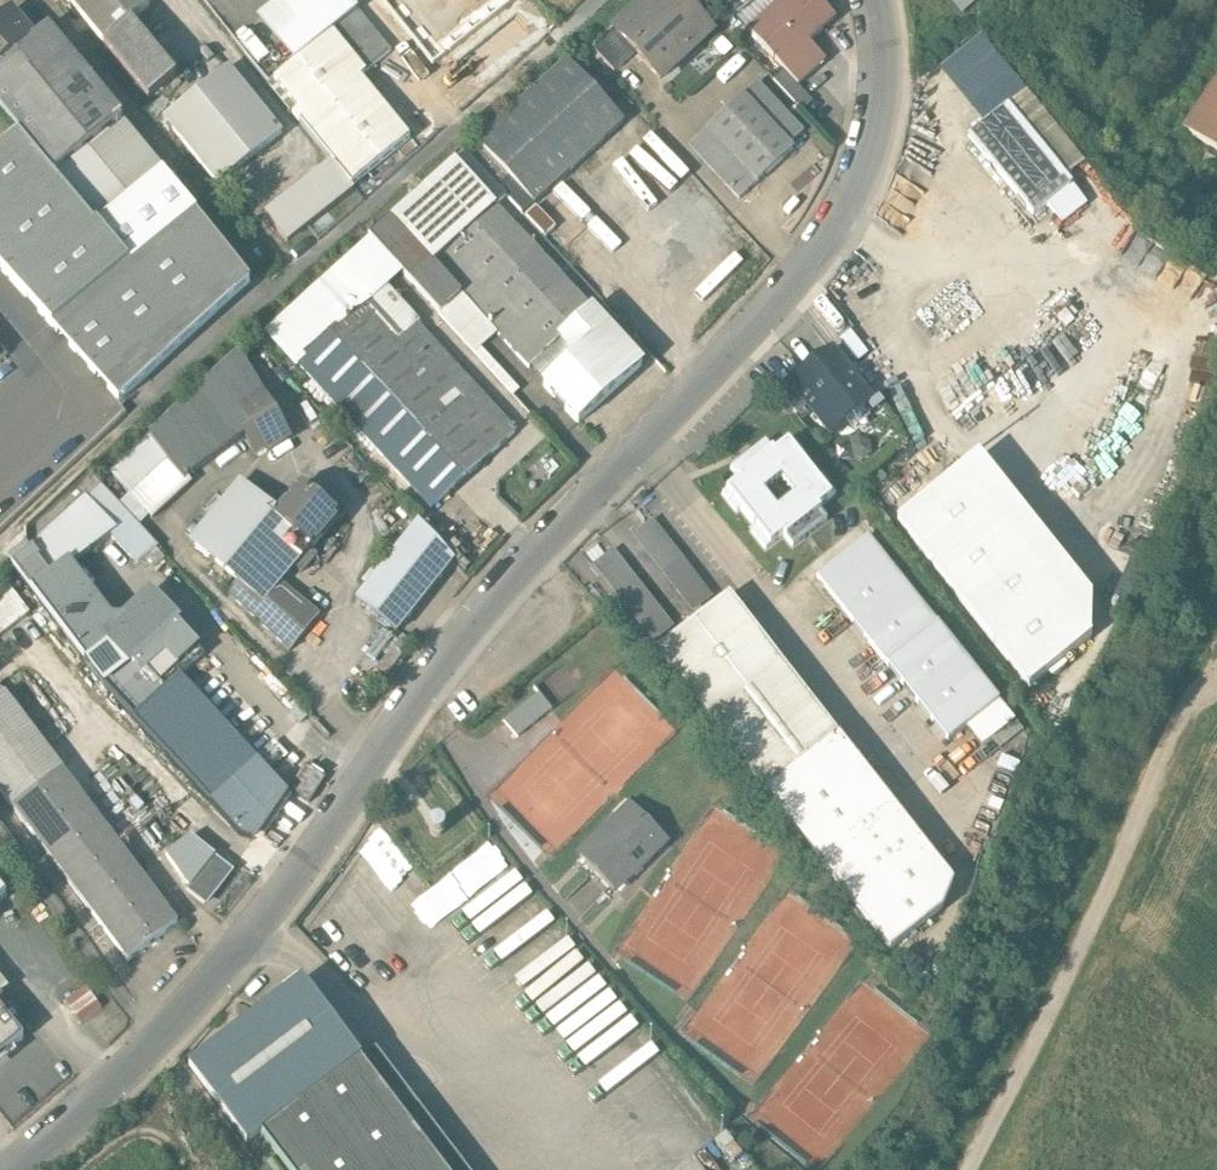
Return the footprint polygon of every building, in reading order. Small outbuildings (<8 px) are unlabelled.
[(144,0),(69,0),(149,100),(176,79),(131,21),(150,6),(144,0)] [(357,11),(348,0),(278,0),(260,15),(297,60),(357,11)] [(490,0),(400,0),(392,7),(437,58),(495,5),(490,0)] [(683,0),(646,0),(630,14),(634,19),(622,30),(616,24),(593,46),(615,69),(637,48),(661,74),(708,31),(687,8),(689,7),(683,0)] [(737,15),(753,0),(724,0),(737,15)] [(749,27),(785,67),(774,76),(803,109),(814,100),(798,82),(826,58),(809,39),(836,16),(822,0),(778,0),(749,27)] [(961,12),(977,0),(952,0),(961,12)] [(357,11),(297,60),(275,80),(305,119),(300,124),(331,164),(351,187),(410,142),(360,80),(391,55),(357,11)] [(0,25),(0,108),(20,134),(95,229),(161,175),(120,124),(124,121),(49,28),(34,40),(13,16),(0,25)] [(625,119),(569,58),(466,149),(524,211),(625,119)] [(283,137),(229,69),(163,120),(217,188),(283,137)] [(1189,116),(1216,136),(1216,75),(1189,116)] [(758,81),(724,112),(775,166),(793,149),(789,144),(803,130),(758,81)] [(724,112),(690,142),(740,198),(775,166),(724,112)] [(1010,113),(973,142),(1030,216),(1044,205),(1058,224),(1082,205),(1010,113)] [(161,175),(95,229),(20,134),(0,150),(0,274),(121,408),(252,294),(161,175)] [(506,193),(466,148),(368,235),(373,246),(400,276),(475,351),(497,332),(530,367),(562,340),(576,355),(609,327),(496,204),(506,193)] [(351,187),(331,164),(265,215),(286,243),(353,192),(351,187)] [(273,335),(300,365),(363,309),(400,276),(373,246),(273,335)] [(1187,294),(1199,272),(1153,247),(1141,270),(1187,294)] [(396,345),(363,309),(300,365),(430,509),(515,433),(417,326),(396,345)] [(876,409),(834,355),(792,388),(835,441),(876,409)] [(237,357),(109,470),(153,519),(191,486),(186,478),(253,428),(268,452),(287,440),(237,357)] [(793,437),(776,450),(767,439),(729,468),(738,480),(721,493),(737,513),(741,510),(755,527),(751,530),(766,550),(784,535),(793,546),(826,520),(816,508),(834,494),(821,478),(818,481),(802,461),(808,457),(793,437)] [(1107,622),(979,462),(903,523),(1031,682),(1107,622)] [(157,545),(90,470),(4,548),(107,689),(177,626),(151,598),(114,631),(65,566),(111,533),(138,562),(157,545)] [(275,518),(237,486),(189,543),(238,585),(229,595),(289,652),(317,619),(279,587),(309,551),(311,552),(338,521),(301,489),(275,518)] [(454,563),(418,523),(357,600),(397,633),(454,563)] [(1000,701),(868,535),(817,575),(949,741),(1000,701)] [(563,561),(575,576),(591,564),(578,549),(563,561)] [(0,590),(0,631),(31,609),(10,583),(0,590)] [(954,891),(730,601),(659,656),(790,826),(784,831),(814,871),(821,866),(891,957),(942,919),(954,891)] [(177,626),(107,689),(210,802),(256,761),(180,677),(203,656),(177,626)] [(128,961),(177,923),(5,689),(0,692),(0,787),(128,961)] [(536,692),(504,718),(517,735),(550,709),(536,692)] [(256,761),(210,802),(239,835),(254,839),(286,793),(256,761)] [(668,842),(632,806),(580,859),(616,894),(668,842)] [(231,871),(214,857),(187,891),(205,905),(231,871)] [(302,981),(190,1065),(248,1144),(261,1132),(289,1169),(442,1169),(302,981)] [(65,999),(79,1018),(99,1004),(85,985),(65,999)] [(23,1039),(0,1010),(0,1057),(23,1039)]
